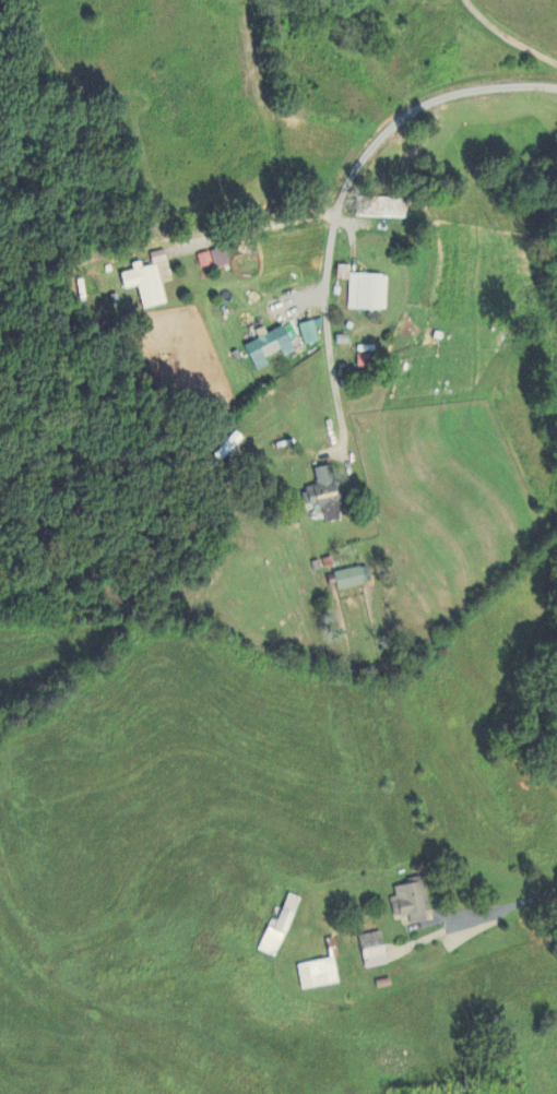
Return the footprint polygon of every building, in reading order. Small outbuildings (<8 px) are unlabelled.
[(405,220),(406,201),(368,200),(368,204),(353,204),(353,219),(405,220)] [(198,269),(211,266),(212,269),(227,266),(224,249),(195,255),(198,269)] [(140,310),(164,306),(155,265),(165,263),(163,252),(149,254),(152,267),(140,269),(139,263),(129,265),(131,272),(117,275),(121,291),(135,288),(140,310)] [(348,276),(347,311),(383,312),(384,277),(348,276)] [(317,322),(298,324),(301,345),(319,343),(317,322)] [(251,372),(266,367),(262,358),(279,352),(281,357),(290,354),(282,330),(241,343),(251,372)] [(242,442),(235,434),(211,456),(219,464),(242,442)] [(311,471),(315,487),(300,490),(305,510),(320,507),(325,524),(341,520),(333,485),(331,486),(327,467),(311,471)] [(334,591),(369,584),(365,567),(331,574),(334,591)] [(407,918),(410,928),(426,924),(424,914),(429,913),(421,883),(392,890),(399,920),(407,918)] [(295,899),(284,895),(273,932),(264,929),(257,953),(276,959),(295,899)] [(357,938),(364,971),(386,966),(378,933),(357,938)] [(300,992),(336,984),(331,960),(295,967),(300,992)]
